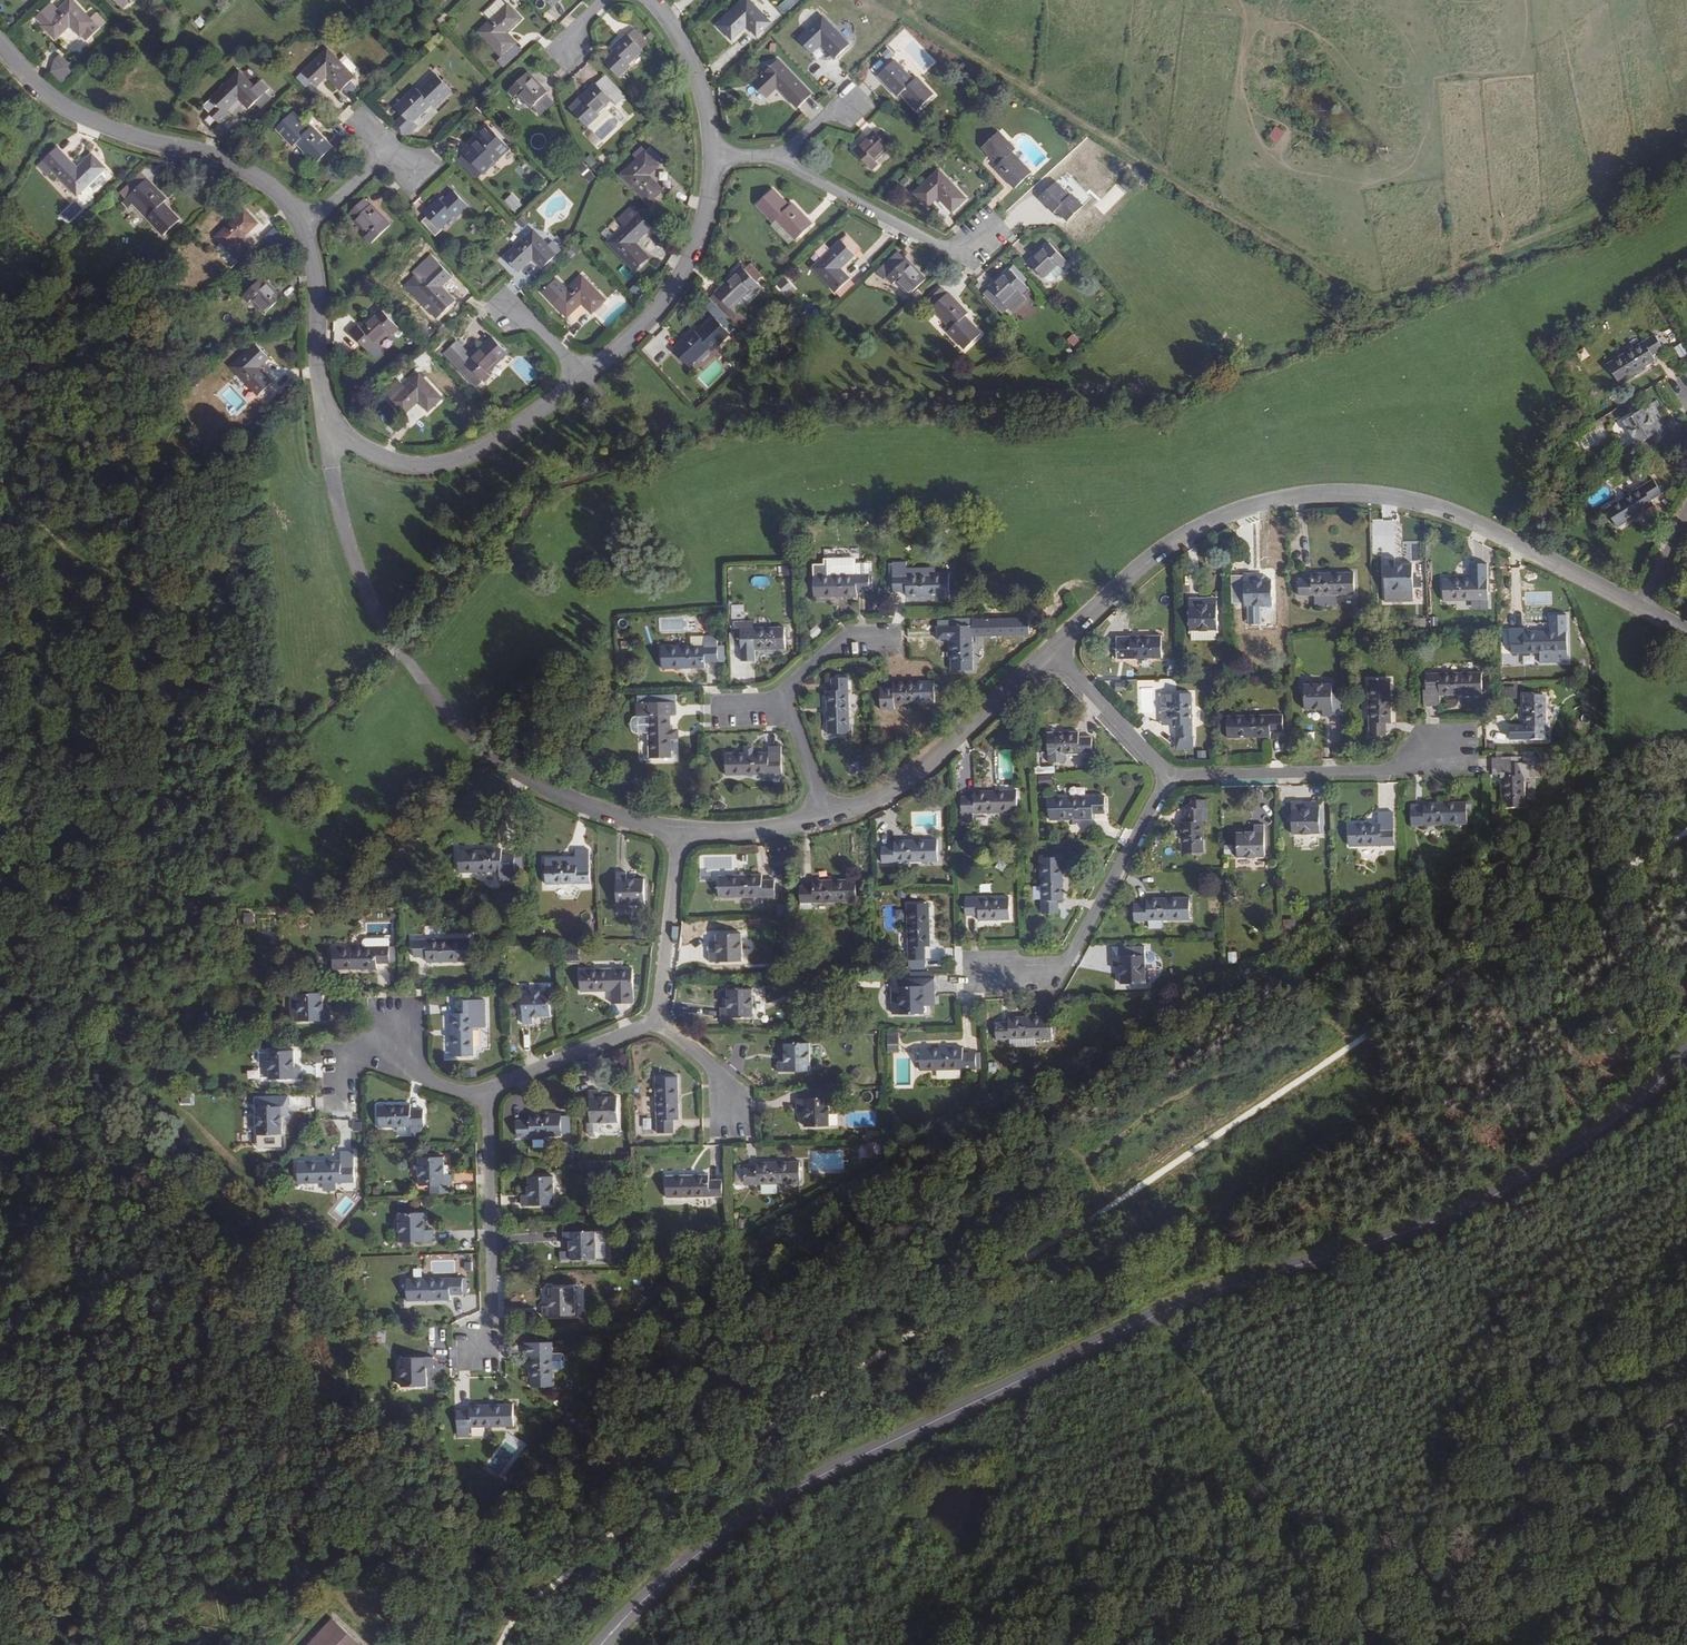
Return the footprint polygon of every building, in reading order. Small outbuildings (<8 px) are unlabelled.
[(72,0),(70,0),(58,11),(50,3),(36,17),(43,25),(42,26),(56,41),(70,27),(85,42),(106,22),(97,12),(90,19),(72,0)] [(122,8),(129,2),(127,0),(114,0),(122,8)] [(483,14),(491,22),(508,5),(503,0),(497,0),(483,14)] [(771,23),(749,0),(746,0),(718,25),(732,40),(747,27),(758,37),(771,23)] [(521,19),(508,5),(491,22),(479,33),(501,57),(516,43),(507,33),(521,19)] [(862,10),(857,17),(870,27),(875,20),(862,10)] [(835,58),(849,45),(823,16),(798,39),(812,53),(822,45),(835,58)] [(629,64),(642,50),(628,35),(613,48),(616,52),(604,63),(618,78),(631,66),(629,64)] [(160,45),(155,41),(150,45),(155,50),(160,45)] [(507,63),(522,50),(516,43),(501,57),(507,63)] [(327,77),(341,91),(355,77),(328,49),(303,72),(312,80),(317,86),(327,77)] [(46,69),(61,83),(74,69),(59,55),(46,69)] [(798,109),(812,96),(778,61),(752,86),(765,100),(778,87),(779,86),(783,89),(781,91),(798,109)] [(932,96),(916,78),(913,81),(894,61),(879,76),(898,95),(901,93),(918,110),(932,96)] [(256,87),(240,71),(211,99),(203,107),(220,126),(232,116),(227,110),(239,98),(250,108),(256,101),(265,93),(268,89),(261,81),(256,87)] [(312,80),(303,72),(297,78),(305,87),(312,80)] [(395,108),(402,115),(391,126),(402,137),(403,136),(405,137),(417,126),(414,122),(431,105),(434,108),(451,90),(437,75),(419,91),(416,88),(395,108)] [(534,79),(531,82),(525,76),(509,92),(515,97),(519,94),(532,108),(533,106),(546,94),(547,92),(534,79)] [(597,113),(611,99),(617,105),(624,98),(603,78),(582,98),(570,109),(573,113),(587,126),(598,115),(597,113)] [(265,93),(256,101),(262,108),(270,99),(265,93)] [(541,114),(554,101),(546,94),(533,106),(541,114)] [(344,123),(354,112),(348,106),(338,117),(344,123)] [(278,128),(295,146),(298,143),(317,162),(331,148),(313,129),(310,131),(293,114),(278,128)] [(484,173),(511,148),(489,126),(477,137),(480,139),(466,154),(484,173)] [(1267,138),(1277,145),(1285,133),(1275,126),(1267,138)] [(873,170),(879,164),(875,160),(888,147),(885,145),(877,136),(874,132),(861,145),(864,148),(858,154),(873,170)] [(877,136),(885,145),(889,141),(881,132),(877,136)] [(1015,188),(1030,174),(1012,154),(1015,151),(999,133),(984,148),(1000,166),(997,168),(1015,188)] [(466,154),(480,139),(477,137),(463,151),(466,154)] [(62,180),(77,197),(90,185),(103,173),(106,169),(92,156),(78,169),(57,148),(38,166),(57,184),(62,180)] [(352,157),(344,149),(338,154),(347,162),(352,157)] [(649,176),(660,166),(646,152),(621,176),(649,204),(664,191),(649,176)] [(478,179),(484,173),(466,154),(459,159),(478,179)] [(589,155),(575,168),(582,175),(595,162),(589,155)] [(605,168),(599,162),(595,166),(602,172),(605,168)] [(989,187),(995,182),(978,163),(972,167),(989,187)] [(953,212),(967,199),(939,170),(914,193),(928,208),(938,198),(953,212)] [(95,190),(108,178),(103,173),(90,185),(95,190)] [(140,175),(120,194),(126,200),(131,195),(149,214),(146,217),(164,236),(179,222),(162,204),(165,200),(140,175)] [(1069,197),(1055,183),(1040,198),(1054,212),(1057,209),(1068,221),(1082,207),(1072,195),(1069,197)] [(811,225),(793,205),(790,208),(773,190),(759,204),(775,222),(778,220),(796,239),(811,225)] [(425,213),(428,217),(422,222),(436,236),(442,230),(440,229),(454,215),(456,218),(467,206),(454,192),(442,204),(439,200),(425,213)] [(128,209),(133,204),(146,217),(149,214),(131,195),(126,200),(122,203),(128,209)] [(365,199),(350,214),(368,234),(365,237),(371,244),(387,229),(381,222),(384,219),(365,199)] [(522,208),(514,200),(508,206),(516,214),(522,208)] [(62,212),(67,220),(81,211),(75,203),(62,212)] [(636,243),(652,228),(650,227),(636,212),(631,207),(618,219),(624,225),(606,242),(635,271),(649,257),(636,243)] [(655,223),(639,208),(636,212),(650,227),(655,223)] [(258,223),(245,210),(216,237),(240,262),(254,248),(243,238),(258,223)] [(529,224),(523,218),(518,223),(524,229),(529,224)] [(381,222),(387,229),(390,225),(384,219),(381,222)] [(506,222),(502,219),(497,224),(500,228),(506,222)] [(796,239),(778,220),(775,222),(771,226),(790,245),(796,239)] [(552,241),(548,245),(534,230),(505,258),(519,272),(533,259),(542,268),(561,250),(552,241)] [(855,256),(841,241),(813,269),(835,293),(836,292),(848,280),(850,278),(841,269),(855,256)] [(1042,249),(1046,253),(1052,246),(1049,243),(1042,249)] [(1046,253),(1042,249),(1029,262),(1044,277),(1044,276),(1057,265),(1060,268),(1067,262),(1052,246),(1046,253)] [(902,262),(905,259),(898,251),(876,273),(883,280),(886,277),(902,262)] [(908,268),(911,265),(905,259),(902,262),(908,268)] [(886,277),(893,283),(897,279),(909,291),(924,277),(911,265),(908,268),(902,262),(886,277)] [(452,277),(439,264),(414,286),(442,315),(456,301),(442,287),(452,277)] [(1057,265),(1044,276),(1048,280),(1050,281),(1052,282),(1054,281),(1063,272),(1060,268),(1057,265)] [(618,272),(628,279),(632,274),(622,266),(618,272)] [(1013,272),(1006,279),(1003,275),(992,286),(1006,301),(1018,291),(1021,294),(1028,287),(1024,283),(1028,280),(1014,266),(1010,269),(1013,272)] [(736,275),(739,278),(746,271),(743,268),(736,275)] [(1006,279),(1013,272),(1010,269),(1003,275),(1006,279)] [(736,275),(710,299),(723,312),(728,307),(730,309),(750,290),(754,293),(761,287),(746,271),(739,278),(736,275)] [(265,288),(259,283),(263,279),(257,274),(238,291),(250,303),(253,300),(266,313),(281,299),(268,285),(265,288)] [(592,314),(606,301),(583,276),(568,290),(557,279),(543,292),(567,317),(582,303),(592,314)] [(265,288),(268,285),(263,279),(259,283),(265,288)] [(855,287),(848,280),(836,292),(842,298),(855,287)] [(1001,313),(1010,305),(1006,301),(992,286),(983,294),(1001,313)] [(933,308),(948,295),(942,288),(927,302),(933,308)] [(948,295),(933,308),(951,328),(948,331),(965,348),(980,334),(964,316),(967,314),(948,295)] [(349,333),(368,352),(389,332),(393,335),(400,329),(385,313),(377,320),(374,316),(361,328),(358,324),(349,333)] [(712,350),(734,329),(719,315),(697,336),(694,333),(675,351),(690,366),(709,348),(712,350)] [(1098,333),(1093,328),(1090,332),(1094,336),(1098,333)] [(1074,347),(1080,340),(1071,333),(1065,340),(1074,347)] [(1655,334),(1608,364),(1620,383),(1657,360),(1654,356),(1665,349),(1655,334)] [(490,376),(487,372),(507,353),(493,337),(471,357),(469,359),(466,356),(468,354),(456,341),(444,351),(476,387),(483,381),(490,376)] [(1686,354),(1686,351),(1681,341),(1673,347),(1680,359),(1686,354)] [(268,359),(255,345),(231,367),(258,395),(272,381),(259,368),(268,359)] [(429,412),(442,399),(419,374),(390,402),(404,416),(419,402),(429,412)] [(588,414),(596,406),(588,398),(581,406),(588,414)] [(1657,400),(1623,420),(1638,445),(1650,437),(1669,426),(1662,413),(1664,412),(1657,400)] [(1669,426),(1650,437),(1655,446),(1677,432),(1664,412),(1662,413),(1669,426)] [(1654,479),(1606,509),(1618,528),(1655,505),(1652,501),(1663,494),(1654,479)] [(1523,519),(1529,530),(1541,523),(1541,522),(1535,512),(1523,519)] [(1414,592),(1414,566),(1404,567),(1404,571),(1395,572),(1395,567),(1395,560),(1384,560),(1385,592),(1414,592)] [(950,597),(950,575),(937,575),(905,576),(905,568),(905,563),(892,563),(892,576),(888,576),(888,590),(893,590),(893,592),(906,591),(906,598),(950,597)] [(874,589),(874,577),(870,577),(870,575),(814,576),(814,598),(857,598),(857,592),(870,592),(870,589),(874,589)] [(1274,608),(1273,582),(1264,582),(1264,587),(1255,587),(1255,582),(1255,575),(1245,576),(1245,589),(1245,608),(1256,608),(1274,608)] [(1355,596),(1355,575),(1311,576),(1311,581),(1299,581),(1299,598),(1315,597),(1337,596),(1355,596)] [(1245,589),(1245,576),(1236,576),(1236,589),(1245,589)] [(1489,602),(1489,586),(1475,586),(1475,581),(1443,582),(1444,603),(1489,602)] [(1218,607),(1218,596),(1209,597),(1209,600),(1200,600),(1200,605),(1209,605),(1209,607),(1218,607)] [(1338,609),(1337,596),(1315,597),(1315,610),(1338,609)] [(1218,632),(1218,607),(1209,607),(1209,605),(1200,605),(1200,600),(1189,600),(1190,633),(1218,632)] [(743,622),(743,605),(735,605),(735,622),(743,622)] [(1256,619),(1256,608),(1245,608),(1245,619),(1256,619)] [(658,618),(658,631),(686,631),(686,618),(658,618)] [(522,634),(523,631),(523,629),(523,627),(520,623),(518,622),(514,621),(510,622),(508,623),(506,627),(505,629),(506,634),(507,635),(511,638),(513,639),(515,639),(519,637),(522,634)] [(974,672),(973,629),(984,629),(984,621),(939,622),(938,642),(952,641),(951,672),(974,672)] [(748,629),(748,622),(743,622),(735,622),(735,631),(741,630),(741,629),(748,629)] [(785,649),(785,628),(748,629),(741,629),(741,630),(741,642),(741,660),(754,660),(754,650),(785,649)] [(1500,641),(1508,641),(1508,629),(1499,630),(1500,641)] [(1567,655),(1567,634),(1523,635),(1523,640),(1511,640),(1511,656),(1567,655)] [(719,662),(719,646),(718,635),(705,635),(705,647),(692,647),(663,647),(663,669),(706,668),(706,662),(719,662)] [(705,647),(705,635),(692,636),(692,647),(705,647)] [(1162,659),(1162,638),(1117,638),(1118,660),(1162,659)] [(1483,696),(1482,675),(1426,677),(1426,692),(1423,692),(1423,709),(1440,708),(1440,697),(1483,696)] [(850,734),(850,677),(832,678),(833,691),(826,691),(827,734),(850,734)] [(1391,725),(1390,681),(1369,682),(1370,738),(1386,738),(1386,725),(1391,725)] [(934,704),(934,683),(893,683),(893,689),(880,688),(880,710),(894,710),(894,704),(934,704)] [(1340,718),(1339,693),(1332,694),(1332,685),(1304,686),(1304,712),(1314,712),(1313,707),(1322,707),(1323,712),(1323,719),(1340,718)] [(1505,696),(1517,697),(1517,686),(1506,685),(1505,696)] [(1192,740),(1192,695),(1170,695),(1171,728),(1177,727),(1177,740),(1192,740)] [(1547,743),(1546,698),(1524,698),(1525,730),(1530,731),(1530,743),(1547,743)] [(672,759),(671,716),(677,716),(677,702),(638,703),(637,703),(637,717),(649,717),(649,759),(672,759)] [(1283,733),(1283,717),(1228,718),(1228,740),(1271,739),(1271,734),(1283,733)] [(1093,755),(1093,739),(1080,739),(1080,734),(1048,734),(1048,764),(1067,764),(1067,755),(1093,755)] [(782,775),(782,747),(769,747),(769,753),(765,753),(726,753),(726,776),(782,775)] [(1323,759),(1323,751),(1312,751),(1312,759),(1323,759)] [(1541,780),(1542,759),(1493,760),(1492,777),(1500,777),(1500,780),(1502,781),(1502,811),(1524,812),(1524,780),(1541,780)] [(1018,814),(1018,792),(975,793),(974,799),(961,800),(962,815),(1018,814)] [(1093,820),(1093,815),(1106,814),(1105,798),(1049,799),(1050,821),(1093,820)] [(1321,836),(1320,811),(1311,811),(1312,816),(1302,816),(1302,811),(1303,804),(1291,804),(1292,837),(1321,836)] [(1467,827),(1467,805),(1423,806),(1423,812),(1411,812),(1411,828),(1467,827)] [(1203,855),(1203,810),(1186,810),(1186,823),(1182,823),(1183,855),(1203,855)] [(1394,848),(1393,814),(1379,814),(1378,826),(1349,826),(1349,849),(1394,848)] [(1266,859),(1266,827),(1254,827),(1254,834),(1255,839),(1245,839),(1245,835),(1237,835),(1237,860),(1266,859)] [(939,863),(938,842),(895,843),(895,848),(883,847),(883,864),(939,863)] [(516,881),(515,855),(502,855),(502,849),(458,851),(459,874),(499,872),(500,882),(516,881)] [(590,884),(590,849),(575,850),(575,856),(575,864),(545,865),(546,885),(590,884)] [(575,864),(575,856),(545,857),(545,865),(575,864)] [(1064,902),(1063,859),(1042,859),(1043,916),(1059,915),(1059,902),(1064,902)] [(645,904),(645,880),(635,879),(635,884),(627,884),(627,880),(627,872),(616,872),(617,904),(645,904)] [(776,897),(775,881),(763,881),(763,876),(719,877),(719,898),(776,897)] [(857,901),(856,880),(813,881),(813,887),(800,887),(800,903),(857,901)] [(1011,921),(1010,899),(965,900),(965,917),(979,917),(979,921),(1011,921)] [(1191,921),(1190,899),(1147,901),(1146,906),(1134,906),(1134,922),(1191,921)] [(931,948),(930,905),(908,905),(909,961),(926,961),(925,948),(931,948)] [(742,962),(742,934),(716,934),(717,943),(722,943),(722,952),(709,952),(709,963),(742,962)] [(470,960),(470,938),(413,940),(413,956),(427,956),(427,961),(470,960)] [(722,952),(722,943),(717,943),(709,943),(709,952),(722,952)] [(1238,955),(1238,944),(1226,944),(1226,955),(1238,955)] [(390,947),(390,946),(334,946),(334,969),(377,968),(377,962),(390,962),(390,961),(390,947)] [(578,947),(565,948),(565,961),(578,960),(578,947)] [(1146,985),(1145,947),(1113,948),(1113,968),(1120,968),(1125,968),(1125,976),(1120,976),(1120,986),(1146,985)] [(634,1003),(633,968),(580,970),(580,991),(611,990),(611,1003),(634,1003)] [(936,997),(935,980),(899,980),(900,1015),(925,1015),(925,1008),(925,998),(936,997)] [(753,1018),(753,988),(727,988),(728,998),(733,998),(733,1007),(728,1007),(721,1007),(721,1018),(753,1018)] [(551,1016),(551,990),(521,991),(522,1024),(533,1023),(533,1016),(533,1012),(542,1011),(542,1016),(551,1016)] [(319,1008),(319,999),(324,999),(324,991),(284,992),(284,1020),(331,1020),(331,1007),(324,1008),(319,1008)] [(936,1007),(936,997),(925,998),(925,1008),(936,1007)] [(474,1056),(473,999),(456,999),(456,1012),(451,1013),(452,1056),(474,1056)] [(1052,1039),(1052,1018),(1008,1019),(1009,1024),(996,1025),(996,1040),(1012,1040),(1036,1039),(1052,1039)] [(479,1048),(487,1048),(487,1028),(479,1028),(479,1048)] [(899,1054),(899,1033),(888,1033),(887,1054),(899,1054)] [(1036,1051),(1036,1039),(1012,1040),(1012,1052),(1036,1051)] [(810,1072),(810,1042),(784,1043),(784,1052),(789,1052),(789,1061),(784,1061),(777,1062),(777,1073),(810,1072)] [(290,1068),(289,1058),(295,1058),(294,1049),(269,1049),(270,1079),(302,1078),(302,1067),(295,1068),(290,1068)] [(976,1070),(976,1054),(963,1054),(963,1049),(921,1050),(921,1071),(976,1070)] [(466,1066),(465,1076),(475,1077),(475,1067),(466,1066)] [(251,1069),(248,1076),(258,1081),(261,1074),(251,1069)] [(679,1120),(678,1076),(657,1076),(657,1133),(673,1133),(673,1121),(679,1120)] [(619,1122),(618,1097),(609,1097),(609,1102),(601,1102),(601,1091),(601,1089),(589,1089),(590,1122),(619,1122)] [(609,1102),(609,1097),(609,1091),(601,1091),(601,1102),(609,1102)] [(830,1127),(830,1098),(796,1098),(796,1110),(804,1109),(809,1109),(809,1118),(804,1119),(804,1127),(830,1127)] [(424,1126),(424,1110),(410,1110),(411,1104),(379,1105),(379,1127),(411,1126),(424,1126)] [(289,1116),(289,1105),(257,1105),(257,1135),(282,1134),(282,1125),(277,1125),(276,1116),(282,1116),(289,1116)] [(563,1136),(562,1114),(529,1114),(529,1120),(517,1120),(517,1137),(563,1136)] [(342,1121),(342,1132),(350,1132),(349,1120),(342,1121)] [(619,1123),(599,1122),(599,1134),(618,1135),(619,1123)] [(424,1135),(424,1126),(411,1126),(411,1135),(424,1135)] [(355,1181),(354,1150),(340,1150),(340,1159),(298,1161),(299,1183),(355,1181)] [(829,1163),(830,1160),(830,1158),(828,1155),(826,1154),(823,1153),(819,1154),(817,1155),(816,1156),(815,1160),(816,1163),(818,1166),(822,1168),(823,1168),(825,1167),(828,1165),(829,1163)] [(440,1175),(439,1166),(444,1165),(444,1156),(419,1156),(419,1185),(434,1185),(434,1192),(450,1192),(450,1185),(452,1185),(452,1174),(445,1174),(440,1175)] [(800,1183),(800,1162),(757,1162),(756,1169),(744,1169),(744,1185),(800,1183)] [(744,1185),(744,1169),(734,1169),(735,1185),(744,1185)] [(554,1204),(553,1175),(528,1176),(528,1185),(533,1184),(533,1194),(528,1194),(521,1194),(522,1205),(554,1204)] [(723,1196),(722,1180),(710,1180),(710,1175),(666,1176),(666,1198),(723,1196)] [(419,1230),(419,1222),(424,1221),(424,1212),(400,1212),(400,1241),(432,1240),(432,1230),(425,1230),(419,1230)] [(595,1259),(595,1230),(563,1231),(563,1242),(570,1241),(575,1241),(575,1251),(570,1251),(570,1259),(595,1259)] [(463,1293),(462,1277),(449,1277),(407,1278),(407,1300),(450,1299),(450,1293),(463,1293)] [(574,1315),(574,1286),(549,1287),(549,1295),(554,1295),(554,1304),(549,1304),(543,1304),(543,1316),(574,1315)] [(552,1387),(552,1342),(525,1341),(525,1355),(531,1355),(531,1387),(552,1387)] [(433,1367),(433,1356),(401,1356),(401,1386),(426,1386),(426,1376),(422,1376),(422,1367),(426,1367),(433,1367)] [(513,1425),(512,1403),(468,1405),(469,1411),(455,1411),(456,1427),(470,1426),(513,1425)] [(470,1436),(470,1426),(456,1427),(456,1436),(470,1436)] [(486,1471),(498,1478),(515,1450),(502,1443),(486,1471)] [(366,1630),(342,1609),(349,1583),(292,1644),(353,1644),(366,1630)]
